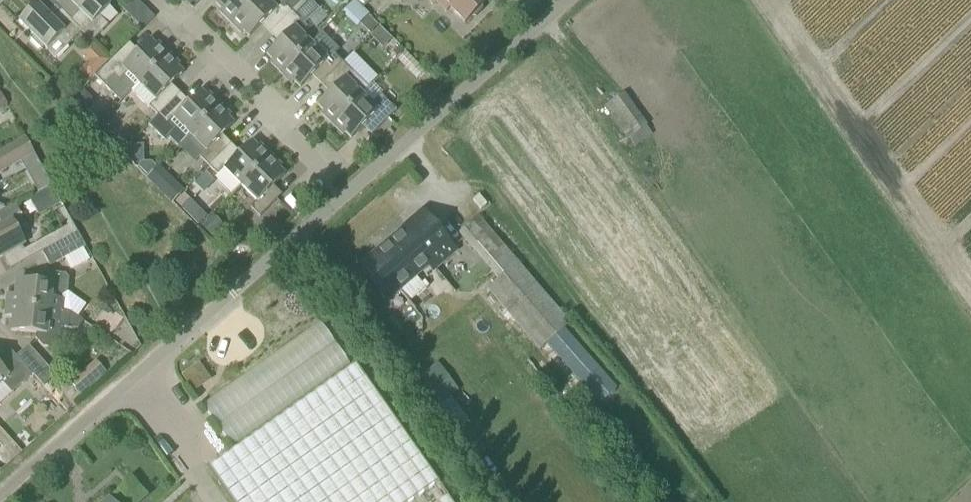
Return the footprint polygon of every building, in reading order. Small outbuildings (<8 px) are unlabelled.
[(82,33),(92,43),(108,26),(100,17),(110,7),(108,5),(109,3),(110,4),(111,3),(108,0),(68,0),(80,12),(72,20),(71,21),(82,32),(82,33)] [(230,23),(253,0),(220,0),(216,4),(222,10),(219,12),(230,23)] [(274,30),(297,8),(288,0),(253,0),(230,23),(241,34),(243,32),(249,37),(265,21),(274,30)] [(270,63),(281,74),(311,44),(301,34),(307,28),(304,25),(319,10),(309,0),(306,4),(303,2),(297,8),(274,30),(283,39),(267,55),(273,61),(270,63)] [(446,12),(450,8),(465,23),(471,17),(476,17),(482,11),(482,6),(488,0),(434,0),(446,12)] [(352,1),(342,13),(357,26),(367,13),(352,1)] [(37,5),(19,22),(32,36),(30,39),(42,52),(45,49),(47,50),(57,40),(66,49),(82,33),(82,32),(71,21),(72,20),(61,11),(52,20),(37,5)] [(154,17),(144,7),(139,12),(139,19),(146,26),(154,17)] [(371,37),(382,48),(392,39),(380,28),(371,37)] [(343,63),(335,55),(339,51),(322,33),(311,44),(281,74),(292,85),(294,82),(300,88),(316,72),(325,81),(343,63)] [(155,46),(149,40),(133,56),(125,48),(95,78),(120,103),(132,91),(169,54),(158,44),(155,46)] [(180,65),(169,54),(132,91),(158,116),(176,98),(167,90),(183,74),(177,68),(180,65)] [(321,114),(332,125),(362,95),(352,85),(358,79),(343,63),(325,81),(334,89),(318,106),(324,112),(321,114)] [(206,97),(200,91),(184,107),(176,98),(158,116),(149,126),(166,143),(182,127),(190,135),(220,105),(209,94),(206,97)] [(606,103),(632,146),(650,135),(624,92),(606,103)] [(372,105),(362,95),(332,125),(343,136),(345,133),(351,139),(367,123),(376,132),(397,111),(381,96),(372,105)] [(196,163),(200,159),(209,167),(227,149),(218,141),(234,124),(228,119),(231,116),(220,105),(190,135),(190,136),(179,147),(196,163)] [(34,155),(24,138),(0,152),(0,174),(34,155)] [(227,149),(209,167),(218,176),(216,179),(233,196),(242,187),(241,186),(271,156),(260,145),(257,148),(251,142),(235,158),(227,149)] [(250,208),(260,218),(278,200),(269,191),(285,175),(279,169),(282,167),(271,156),(241,186),(242,187),(257,202),(250,208)] [(185,191),(160,166),(148,179),(173,203),(185,191)] [(36,213),(57,204),(42,169),(29,175),(37,193),(29,196),(36,213)] [(6,210),(0,214),(0,258),(26,244),(18,231),(27,226),(16,205),(6,210)] [(387,244),(388,246),(361,269),(387,299),(432,261),(435,265),(454,249),(423,212),(422,213),(423,214),(404,230),(403,229),(402,229),(403,231),(387,244)] [(213,217),(202,228),(211,236),(222,225),(213,217)] [(617,390),(564,330),(570,324),(491,232),(478,217),(458,234),(472,249),(498,281),(486,291),(538,351),(546,344),(600,405),(617,390)] [(50,267),(85,248),(86,248),(78,233),(42,253),(50,267)] [(29,260),(42,253),(37,243),(24,250),(29,260)] [(8,296),(7,306),(62,312),(63,300),(61,300),(62,297),(67,293),(68,281),(64,276),(49,275),(42,278),(41,285),(17,282),(16,297),(8,296)] [(71,313),(62,312),(7,306),(6,316),(14,317),(12,332),(36,334),(36,339),(43,348),(49,348),(59,339),(59,333),(58,332),(62,328),(79,330),(84,322),(71,313)] [(29,346),(16,357),(43,386),(44,387),(56,376),(29,346)] [(43,386),(16,357),(8,348),(0,356),(0,385),(2,383),(12,394),(26,381),(36,392),(43,386)] [(438,404),(457,390),(436,363),(418,377),(438,404)] [(191,389),(208,377),(199,364),(182,377),(191,389)] [(356,365),(208,469),(232,501),(452,501),(356,365)] [(94,384),(83,372),(71,383),(81,395),(94,384)]
